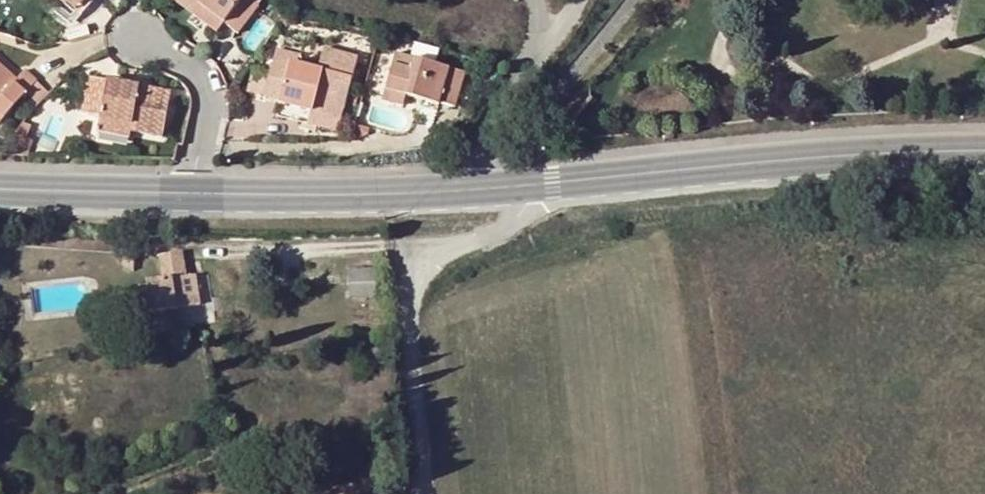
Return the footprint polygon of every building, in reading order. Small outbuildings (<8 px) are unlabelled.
[(71,0),(59,0),(79,18),(95,0),(86,0),(80,7),(71,0)] [(182,0),(169,0),(216,35),(222,27),(196,6),(194,9),(182,0)] [(194,9),(196,6),(222,27),(235,36),(256,8),(253,5),(256,0),(182,0),(194,9)] [(262,97),(263,99),(277,102),(277,106),(310,114),(306,125),(336,133),(355,60),(323,50),(317,72),(296,68),(298,57),(286,54),(276,51),(269,75),(252,70),(245,93),(262,97)] [(381,102),(402,108),(404,97),(438,106),(454,111),(464,75),(394,56),(381,102)] [(25,94),(37,82),(25,71),(15,83),(0,69),(0,122),(25,94)] [(99,117),(98,121),(131,126),(129,135),(160,142),(169,95),(88,80),(81,113),(99,117)] [(37,82),(25,94),(29,97),(41,85),(37,82)] [(41,85),(29,97),(37,104),(49,93),(41,85)] [(404,97),(402,108),(435,117),(438,106),(404,97)] [(131,126),(98,121),(96,133),(129,139),(129,135),(131,126)] [(22,122),(1,156),(4,157),(27,158),(33,140),(27,138),(31,126),(22,122)] [(350,139),(349,142),(367,136),(369,129),(355,125),(350,139)] [(121,252),(121,266),(133,271),(135,253),(121,252)] [(158,255),(161,279),(170,279),(185,277),(181,257),(158,255)] [(170,279),(173,300),(190,298),(185,277),(170,279)] [(173,300),(170,279),(143,281),(144,288),(132,289),(128,294),(127,300),(128,305),(130,310),(134,314),(147,312),(149,332),(176,329),(173,300)]
